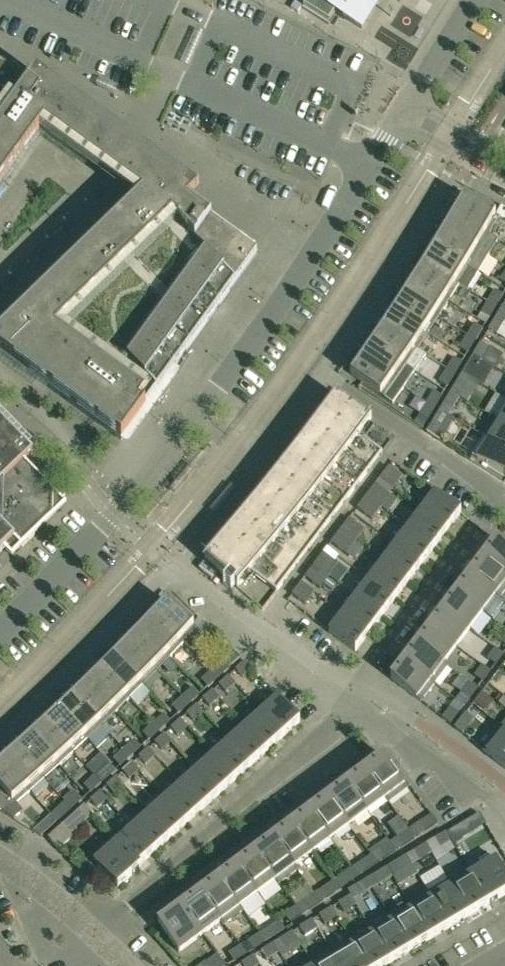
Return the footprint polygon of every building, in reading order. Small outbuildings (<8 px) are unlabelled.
[(302,8),(329,25),(336,13),(362,29),(380,0),(307,0),(302,8)] [(33,78),(21,95),(20,93),(28,75),(0,63),(0,186),(40,130),(95,169),(112,128),(36,73),(33,78)] [(189,202),(199,192),(112,128),(95,169),(137,201),(0,334),(0,352),(122,440),(258,252),(189,202)] [(454,214),(490,235),(499,219),(500,218),(464,197),(454,214)] [(498,240),(490,235),(454,214),(444,231),(488,257),(498,240)] [(478,274),(488,257),(444,231),(434,247),(478,274)] [(469,290),(478,274),(434,247),(424,263),(460,285),(469,290)] [(449,301),(460,285),(424,263),(414,279),(449,301)] [(439,318),(449,301),(414,279),(404,295),(439,318)] [(487,302),(495,307),(503,295),(495,290),(487,302)] [(428,334),(439,318),(404,295),(394,311),(428,334)] [(488,319),(495,307),(487,302),(480,314),(488,319)] [(504,323),(504,322),(504,307),(503,306),(496,318),(504,323)] [(418,350),(428,334),(394,311),(383,327),(418,350)] [(497,335),(504,323),(496,318),(489,330),(497,335)] [(467,336),(475,341),(483,329),(474,324),(467,336)] [(426,356),(418,350),(383,327),(372,343),(415,372),(426,356)] [(468,353),(475,341),(467,336),(460,348),(468,353)] [(404,388),(415,372),(372,343),(362,359),(404,388)] [(474,355),(482,360),(489,348),(481,343),(474,355)] [(475,372),(482,360),(474,355),(466,367),(475,372)] [(447,370),(455,375),(462,363),(454,358),(447,370)] [(405,389),(404,388),(362,359),(350,375),(393,405),(405,389)] [(448,387),(455,375),(447,370),(439,382),(448,387)] [(451,392),(460,397),(467,385),(459,380),(451,392)] [(426,403),(435,408),(442,396),(434,391),(426,403)] [(452,409),(460,397),(451,392),(444,404),(452,409)] [(251,572),(277,592),(382,453),(360,436),(371,420),(336,394),(324,411),(301,441),(290,456),(266,486),(254,501),(230,530),(205,560),(237,588),(251,572)] [(495,418),(504,424),(504,401),(495,418)] [(427,420),(435,408),(426,403),(419,415),(427,420)] [(4,548),(12,557),(67,504),(24,460),(33,452),(0,418),(0,552),(4,548)] [(495,418),(494,419),(499,421),(488,439),(484,436),(484,437),(504,450),(504,424),(495,418)] [(433,423),(427,433),(435,437),(441,428),(433,423)] [(484,437),(472,456),(504,476),(504,450),(484,437)] [(389,467),(380,479),(394,490),(403,478),(389,467)] [(367,496),(381,507),(390,495),(376,484),(367,496)] [(235,490),(230,486),(209,511),(214,516),(235,490)] [(421,511),(448,530),(461,513),(435,493),(421,511)] [(372,519),(381,507),(367,496),(357,508),(372,519)] [(434,548),(448,530),(421,511),(408,528),(434,548)] [(340,531),(355,542),(364,530),(349,519),(340,531)] [(421,565),(434,548),(408,528),(395,545),(421,565)] [(363,548),(355,542),(340,531),(331,543),(354,560),(363,548)] [(504,574),(504,546),(496,539),(482,557),(504,574)] [(408,582),(421,565),(395,545),(382,562),(408,582)] [(338,564),(335,562),(339,557),(327,548),(314,565),(329,576),(338,564)] [(504,590),(504,574),(482,557),(469,574),(500,597),(504,590)] [(395,599),(408,582),(382,562),(369,579),(395,599)] [(320,588),(329,576),(314,565),(305,577),(320,588)] [(499,598),(500,597),(469,574),(456,592),(483,612),(495,595),(499,598)] [(382,617),(395,599),(369,579),(356,597),(382,617)] [(301,582),(292,594),(305,604),(314,592),(301,582)] [(470,629),(483,612),(456,592),(443,609),(470,629)] [(369,634),(382,617),(356,597),(343,614),(369,634)] [(167,601),(154,616),(184,644),(191,651),(205,636),(167,601)] [(457,646),(470,629),(443,609),(430,626),(457,646)] [(356,652),(369,634),(343,614),(329,632),(356,652)] [(170,658),(184,644),(154,616),(141,629),(170,658)] [(444,663),(457,646),(430,626),(417,643),(447,666),(448,666),(444,663)] [(157,672),(170,658),(141,629),(127,643),(157,672)] [(143,686),(157,672),(127,643),(114,657),(143,686)] [(437,679),(447,666),(417,643),(404,661),(434,683),(435,683),(431,680),(434,677),(437,679)] [(495,648),(488,659),(495,665),(503,654),(495,648)] [(218,678),(229,668),(239,660),(232,652),(212,671),(218,678)] [(130,699),(143,686),(114,657),(100,670),(130,699)] [(421,701),(434,683),(404,661),(391,678),(421,701)] [(252,669),(246,662),(236,670),(243,677),(252,669)] [(482,666),(475,676),(482,682),(490,671),(482,666)] [(116,713),(130,699),(100,670),(87,684),(116,713)] [(208,687),(218,678),(212,671),(202,680),(208,687)] [(236,684),(229,676),(220,685),(226,692),(236,684)] [(464,706),(469,699),(477,689),(469,683),(456,700),(464,706)] [(102,727),(116,713),(87,684),(73,697),(102,727)] [(183,697),(189,704),(199,695),(193,688),(183,697)] [(220,698),(213,691),(204,699),(210,707),(220,698)] [(491,699),(483,692),(475,703),(487,712),(495,701),(491,699)] [(88,740),(102,727),(73,697),(59,710),(88,740)] [(179,714),(189,704),(183,697),(172,707),(179,714)] [(261,712),(283,737),(300,722),(278,697),(261,712)] [(203,713),(197,705),(187,714),(194,721),(203,713)] [(450,708),(443,718),(451,724),(458,714),(450,708)] [(73,753),(88,740),(59,710),(46,723),(73,753)] [(267,751),(283,737),(261,712),(245,726),(267,751)] [(153,723),(160,730),(170,721),(164,714),(153,723)] [(467,714),(455,728),(463,734),(474,720),(467,714)] [(187,727),(181,720),(171,728),(178,735),(187,727)] [(59,766),(73,753),(46,723),(31,736),(59,766)] [(149,740),(160,730),(153,723),(143,733),(149,740)] [(251,766),(267,751),(245,726),(229,741),(251,766)] [(501,727),(483,750),(504,768),(504,730),(501,727)] [(171,741),(165,734),(155,743),(162,750),(171,741)] [(45,779),(59,766),(31,736),(17,748),(45,779)] [(124,750),(130,757),(141,747),(134,740),(124,750)] [(235,780),(251,766),(229,741),(213,755),(235,780)] [(30,792),(45,779),(17,748),(3,761),(30,792)] [(155,756),(149,749),(139,757),(146,764),(155,756)] [(120,766),(130,757),(124,750),(114,759),(120,766)] [(219,794),(235,780),(213,755),(197,770),(219,794)] [(365,770),(389,802),(408,788),(384,756),(365,770)] [(30,792),(3,761),(0,764),(0,810),(14,820),(23,812),(17,804),(30,792)] [(139,770),(133,763),(123,771),(130,779),(139,770)] [(95,776),(101,783),(112,774),(105,767),(95,776)] [(203,809),(219,794),(197,770),(181,784),(203,809)] [(388,803),(389,802),(365,770),(346,783),(368,812),(385,799),(388,803)] [(91,792),(101,783),(95,776),(84,785),(91,792)] [(123,785),(117,777),(107,786),(114,793),(123,785)] [(349,826),(368,812),(346,783),(328,797),(349,826)] [(187,823),(203,809),(181,784),(165,799),(187,823)] [(107,799),(101,792),(91,800),(98,808),(107,799)] [(65,802),(72,809),(82,800),(76,793),(65,802)] [(59,795),(54,800),(60,807),(65,802),(59,795)] [(331,839),(349,826),(328,797),(310,811),(331,839)] [(171,838),(187,823),(165,799),(149,813),(171,838)] [(61,819),(72,809),(65,802),(60,807),(55,812),(61,819)] [(313,853),(331,839),(310,811),(292,824),(313,853)] [(155,852),(171,838),(149,813),(132,827),(155,852)] [(57,822),(51,815),(34,831),(42,836),(57,822)] [(437,823),(432,815),(420,823),(426,831),(437,823)] [(399,817),(387,825),(397,838),(409,829),(399,817)] [(295,866),(313,853),(292,824),(273,838),(297,870),(298,870),(295,866)] [(58,850),(58,849),(59,849),(73,836),(63,825),(48,839),(57,848),(58,850)] [(459,825),(447,833),(453,843),(465,836),(459,825)] [(139,866),(155,852),(132,827),(117,841),(114,838),(113,838),(140,868),(141,868),(139,866)] [(410,830),(398,838),(403,846),(415,838),(410,830)] [(446,833),(434,840),(439,849),(451,841),(446,833)] [(118,888),(140,868),(113,838),(91,858),(118,888)] [(279,884),(297,870),(273,838),(255,851),(279,884)] [(391,842),(379,850),(384,859),(396,850),(391,842)] [(432,853),(427,845),(414,852),(419,860),(432,853)] [(278,884),(279,884),(255,851),(237,865),(258,894),(275,880),(278,884)] [(372,855),(360,863),(366,871),(377,863),(372,855)] [(412,865),(407,856),(395,863),(400,872),(412,865)] [(489,904),(504,895),(504,874),(496,859),(471,873),(469,869),(468,870),(489,904)] [(240,907),(258,894),(237,865),(218,879),(242,911),(243,911),(240,907)] [(353,868),(341,876),(347,884),(358,876),(353,868)] [(392,876),(387,868),(375,875),(380,884),(392,876)] [(469,916),(489,904),(468,870),(449,881),(469,916)] [(224,925),(242,911),(218,879),(200,892),(224,925)] [(373,888),(368,879),(356,887),(361,895),(373,888)] [(334,881),(322,889),(328,897),(340,889),(334,881)] [(450,928),(469,916),(449,881),(429,893),(450,928)] [(223,925),(224,925),(200,892),(182,906),(203,934),(221,921),(223,925)] [(302,914),(309,910),(321,902),(315,893),(296,906),(302,914)] [(430,939),(450,928),(429,893),(409,905),(430,939)] [(356,904),(351,896),(339,904),(344,912),(356,904)] [(410,951),(430,939),(409,905),(390,916),(410,951)] [(179,952),(203,934),(182,906),(158,924),(179,952)] [(290,922),(302,914),(296,906),(285,914),(290,922)] [(337,916),(332,908),(320,916),(325,924),(337,916)] [(391,963),(410,951),(390,916),(389,917),(392,921),(373,932),(391,963)] [(318,928),(312,920),(300,928),(305,936),(318,928)] [(280,921),(267,929),(273,937),(285,930),(280,921)] [(298,940),(293,932),(281,940),(286,948),(298,940)] [(391,963),(373,932),(354,943),(351,939),(351,940),(366,965),(385,965),(391,963)] [(260,934),(248,941),(253,949),(265,942),(260,934)] [(351,940),(331,951),(340,965),(366,965),(351,940)] [(279,952),(274,944),(261,952),(267,960),(279,952)] [(241,946),(229,953),(234,962),(246,954),(241,946)] [(331,951),(311,963),(313,965),(340,965),(331,951)] [(218,954),(206,963),(208,965),(222,965),(225,964),(218,954)] [(254,956),(242,964),(243,965),(257,965),(259,965),(254,956)]
